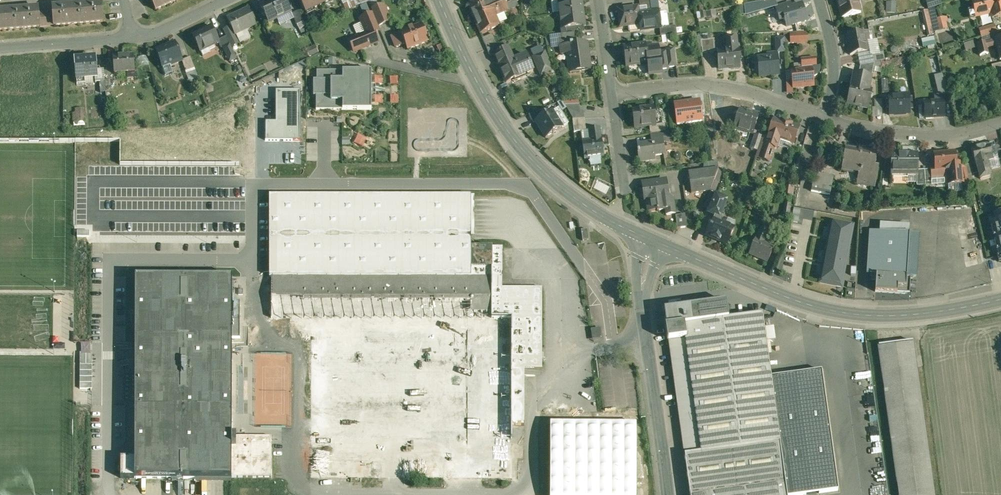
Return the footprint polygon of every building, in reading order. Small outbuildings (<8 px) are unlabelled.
[(155,10),(177,0),(150,0),(155,10)] [(259,3),(269,23),(292,11),(286,0),(265,0),(259,3)] [(306,13),(315,9),(315,8),(323,4),(324,4),(332,0),(300,0),(306,13)] [(467,5),(474,20),(506,7),(505,6),(503,0),(493,0),(488,2),(487,0),(480,0),(467,5)] [(560,14),(581,11),(581,6),(582,6),(581,0),(558,0),(560,14)] [(639,1),(640,8),(646,7),(646,14),(653,13),(651,0),(649,0),(639,1)] [(763,3),(765,11),(779,7),(777,0),(774,0),(763,3)] [(842,18),(841,18),(861,13),(860,12),(856,0),(837,0),(842,18)] [(926,1),(928,9),(941,5),(940,0),(929,0),(926,1)] [(972,1),(975,17),(990,13),(992,19),(1000,16),(1000,0),(976,0),(972,1)] [(102,2),(52,7),(53,13),(54,25),(54,26),(104,22),(102,2)] [(762,2),(744,5),(745,15),(746,16),(765,11),(763,3),(762,2)] [(896,3),(886,2),(886,13),(895,14),(896,3)] [(372,11),(373,13),(378,26),(392,21),(385,5),(372,11)] [(802,5),(783,11),(788,28),(807,22),(802,5)] [(506,7),(474,20),(480,35),(498,27),(494,17),(508,12),(506,7)] [(0,11),(0,30),(40,27),(39,14),(39,8),(0,11)] [(248,8),(227,19),(231,27),(235,35),(236,34),(256,25),(248,8)] [(637,8),(618,11),(620,28),(629,26),(640,25),(638,15),(637,8)] [(928,10),(933,32),(939,31),(936,19),(934,8),(928,9),(928,10)] [(715,10),(705,12),(706,19),(707,20),(716,19),(715,10)] [(928,10),(921,11),(927,36),(933,34),(933,32),(928,10)] [(298,11),(292,14),(297,25),(304,22),(298,11)] [(581,11),(560,14),(562,30),(565,29),(583,27),(584,27),(583,16),(582,17),(581,11)] [(646,14),(638,15),(640,25),(629,26),(630,32),(640,31),(659,28),(661,28),(658,12),(653,13),(646,14)] [(53,13),(39,14),(40,26),(54,25),(53,13)] [(373,13),(360,19),(362,22),(369,19),(373,28),(378,26),(373,13)] [(947,16),(936,19),(939,31),(948,29),(947,23),(948,23),(947,16)] [(369,19),(362,22),(366,33),(357,37),(357,38),(350,41),(354,50),(361,47),(361,49),(378,42),(373,28),(369,19)] [(994,24),(979,29),(981,37),(996,33),(994,24)] [(421,25),(401,33),(408,50),(428,42),(427,40),(430,39),(427,33),(425,34),(421,25)] [(211,26),(192,35),(200,51),(219,42),(218,40),(211,26)] [(661,28),(659,28),(660,36),(677,34),(676,26),(661,28)] [(231,27),(223,31),(226,36),(230,44),(231,47),(240,43),(236,34),(235,35),(231,27)] [(583,27),(565,29),(566,36),(574,35),(584,34),(583,27)] [(806,32),(790,33),(790,44),(807,43),(807,42),(807,35),(807,34),(806,34),(806,32)] [(864,33),(846,36),(850,55),(867,52),(864,33)] [(983,42),(977,44),(980,55),(988,54),(985,43),(995,40),(995,39),(998,38),(996,33),(981,37),(983,42)] [(492,35),(482,39),(487,49),(497,45),(492,35)] [(566,36),(561,37),(563,47),(566,47),(566,46),(575,45),(574,35),(566,36)] [(226,36),(218,40),(219,42),(222,48),(222,47),(230,44),(226,36)] [(933,37),(922,40),(924,48),(936,45),(933,37)] [(784,38),(776,38),(777,51),(785,51),(784,38)] [(714,39),(701,41),(702,53),(716,53),(714,39)] [(737,39),(728,40),(729,51),(718,52),(719,69),(729,68),(729,69),(740,68),(739,50),(738,50),(737,39)] [(966,50),(975,47),(973,41),(964,43),(966,50)] [(175,43),(156,51),(163,68),(182,61),(175,43)] [(575,45),(566,46),(566,47),(569,74),(591,71),(587,43),(575,45)] [(230,44),(222,47),(229,62),(237,58),(231,47),(230,44)] [(497,45),(487,49),(490,57),(494,55),(503,51),(500,44),(497,45)] [(645,45),(623,48),(626,68),(638,66),(639,67),(648,66),(648,67),(646,69),(647,73),(649,75),(662,73),(661,70),(659,52),(658,48),(646,49),(645,45)] [(530,51),(533,58),(543,54),(540,47),(530,51)] [(533,72),(526,56),(513,61),(508,49),(503,51),(494,55),(506,83),(516,79),(517,81),(522,79),(521,77),(533,72)] [(673,49),(665,50),(665,51),(659,52),(661,70),(668,69),(668,68),(676,67),(673,49)] [(883,52),(871,55),(872,63),(874,63),(884,60),(883,52)] [(543,54),(533,58),(541,76),(552,71),(544,53),(543,54)] [(133,55),(113,57),(115,74),(135,72),(133,55)] [(778,56),(758,58),(759,77),(761,77),(761,75),(769,75),(769,76),(779,75),(778,56)] [(190,57),(184,59),(187,65),(184,66),(186,72),(191,70),(195,68),(190,57)] [(816,57),(807,58),(807,57),(802,57),(803,59),(801,59),(802,66),(794,67),(795,70),(791,70),(793,87),(814,85),(813,75),(816,75),(818,73),(819,70),(820,67),(820,65),(816,66),(816,65),(817,65),(817,64),(816,64),(816,58),(816,57)] [(88,59),(75,60),(76,79),(97,78),(96,60),(88,61),(88,59)] [(872,63),(860,66),(858,75),(871,78),(874,63),(872,63)] [(991,65),(993,71),(1000,70),(1000,63),(991,65)] [(993,71),(995,82),(1000,81),(1000,70),(993,71)] [(371,71),(317,71),(317,80),(313,80),(313,96),(316,96),(316,110),(371,110),(371,71)] [(858,75),(854,74),(852,86),(851,86),(847,104),(859,106),(859,104),(866,106),(866,108),(868,109),(872,90),(868,90),(871,78),(858,75)] [(945,82),(936,84),(938,95),(947,93),(945,82)] [(300,140),(300,90),(275,90),(275,121),(266,121),(266,140),(300,140)] [(908,95),(897,96),(897,95),(896,95),(896,98),(888,98),(889,115),(890,115),(890,114),(908,114),(908,115),(910,114),(909,94),(908,94),(908,95)] [(700,101),(674,105),(677,125),(702,121),(700,101)] [(943,101),(923,102),(924,118),(926,118),(926,119),(933,119),(933,118),(944,117),(943,101)] [(579,106),(565,106),(573,120),(584,119),(583,112),(580,112),(579,106)] [(653,108),(632,111),(634,129),(649,127),(656,126),(653,108)] [(751,114),(739,110),(734,128),(753,134),(759,115),(751,112),(751,114)] [(540,111),(528,116),(533,123),(535,122),(535,121),(543,116),(540,111)] [(543,116),(535,121),(535,122),(536,123),(536,122),(545,137),(545,138),(563,128),(562,127),(552,112),(553,112),(552,111),(543,116)] [(573,120),(572,120),(574,133),(586,132),(584,119),(573,120)] [(798,128),(774,120),(768,139),(762,137),(757,151),(755,158),(768,162),(774,145),(790,151),(792,144),(793,144),(794,140),(797,140),(799,134),(797,132),(798,128)] [(664,124),(656,126),(649,127),(650,134),(662,133),(666,132),(664,124)] [(599,129),(588,131),(590,142),(582,143),(584,158),(603,156),(599,129)] [(756,135),(751,149),(757,151),(762,137),(756,135)] [(651,144),(637,146),(638,152),(637,152),(639,162),(655,160),(654,156),(664,155),(662,139),(651,140),(651,144)] [(988,144),(971,149),(975,165),(976,165),(986,162),(993,160),(992,159),(998,157),(996,149),(990,151),(988,144)] [(866,149),(857,147),(856,153),(845,151),(842,171),(858,174),(856,186),(874,189),(877,169),(874,169),(877,153),(865,151),(866,149)] [(954,152),(934,154),(936,177),(945,176),(946,185),(962,184),(959,169),(956,170),(954,152)] [(917,154),(891,154),(891,174),(908,175),(908,177),(917,177),(917,170),(917,154)] [(717,162),(703,163),(704,172),(718,170),(717,162)] [(986,162),(976,165),(980,179),(990,176),(986,162)] [(970,164),(965,165),(966,168),(965,168),(967,176),(973,174),(970,164)] [(965,167),(959,169),(962,184),(963,186),(969,185),(967,176),(965,168),(965,167)] [(704,172),(688,174),(691,194),(710,191),(718,170),(704,172)] [(924,170),(917,170),(917,177),(917,186),(925,185),(925,182),(924,170)] [(833,177),(815,173),(811,191),(830,195),(833,177)] [(666,181),(642,185),(644,201),(647,200),(648,212),(657,211),(657,212),(665,211),(666,215),(675,214),(673,200),(665,201),(665,198),(668,197),(666,181)] [(471,196),(269,195),(269,278),(271,278),(472,278),(472,248),(471,248),(471,241),(471,196)] [(724,207),(713,202),(709,211),(720,216),(724,207)] [(988,217),(999,263),(1000,262),(1000,214),(988,217)] [(685,215),(675,216),(677,229),(686,228),(685,215)] [(734,229),(713,219),(705,236),(727,245),(734,229)] [(853,225),(833,221),(821,282),(841,287),(853,225)] [(909,225),(880,223),(880,231),(909,233),(909,225)] [(769,234),(760,230),(755,239),(765,243),(769,234)] [(880,231),(870,231),(867,275),(876,275),(875,292),(908,294),(909,277),(915,277),(917,234),(909,233),(880,231)] [(765,243),(755,239),(749,254),(767,262),(774,247),(765,243)] [(503,248),(478,248),(471,241),(471,248),(472,248),(472,278),(503,279),(503,248)] [(234,278),(180,277),(180,273),(168,273),(168,277),(134,277),(134,314),(130,314),(130,325),(134,325),(134,355),(134,374),(130,374),(130,385),(134,385),(134,434),(130,434),(130,445),(134,445),(134,458),(134,478),(272,479),(273,437),(232,436),(233,386),(237,386),(237,375),(233,374),(234,278)] [(472,278),(271,278),(272,319),(311,320),(310,477),(512,479),(511,464),(524,464),(525,369),(542,368),(542,288),(502,288),(503,279),(472,278)] [(728,319),(726,303),(664,311),(667,328),(665,328),(667,342),(668,341),(684,455),(690,494),(808,494),(838,491),(821,371),(771,378),(762,314),(728,319)] [(600,329),(592,330),(593,338),(601,337),(600,329)] [(878,346),(899,494),(934,494),(912,342),(878,346)] [(80,352),(80,388),(92,388),(92,352),(80,352)] [(550,424),(549,494),(636,494),(637,425),(550,424)] [(134,458),(120,458),(120,478),(134,478),(134,458)]
